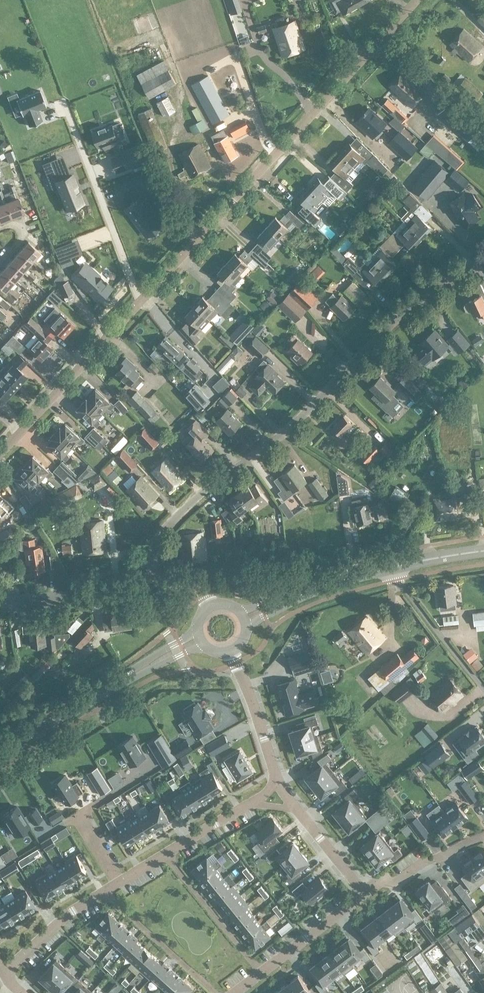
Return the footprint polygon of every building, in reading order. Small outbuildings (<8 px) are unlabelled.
[(231,13),(242,9),(239,0),(227,0),(231,13)] [(335,0),(329,0),(336,13),(340,11),(335,0)] [(340,11),(343,15),(363,3),(361,0),(335,0),(340,11)] [(279,26),(274,27),(283,55),(305,47),(295,20),(289,22),(287,17),(286,17),(285,16),(278,18),(279,20),(277,20),(279,26)] [(237,21),(240,32),(248,30),(245,19),(237,21)] [(259,32),(267,30),(265,24),(258,26),(259,32)] [(483,46),(464,28),(450,44),(469,61),(483,46)] [(441,65),(446,60),(442,56),(437,61),(441,65)] [(176,83),(163,60),(137,74),(149,98),(176,83)] [(403,72),(389,87),(412,107),(425,92),(403,72)] [(445,73),(441,78),(446,82),(450,78),(445,73)] [(480,90),(461,74),(453,83),(457,86),(458,85),(477,101),(483,93),(480,90)] [(213,124),(230,114),(208,75),(191,84),(213,124)] [(19,99),(16,100),(22,115),(24,114),(29,126),(42,121),(37,109),(46,105),(40,90),(19,99)] [(156,102),(164,116),(176,110),(168,96),(156,102)] [(387,97),(381,104),(395,116),(395,115),(404,123),(409,117),(397,107),(398,107),(387,97)] [(453,97),(438,113),(467,140),(482,124),(453,97)] [(152,107),(138,113),(153,153),(167,147),(152,107)] [(199,121),(189,126),(193,134),(208,126),(197,107),(192,109),(199,121)] [(356,122),(372,137),(386,122),(370,107),(356,122)] [(233,139),(251,130),(247,122),(238,126),(238,125),(228,130),(233,139)] [(99,130),(93,132),(99,146),(104,143),(106,149),(127,141),(122,130),(115,133),(112,125),(107,127),(106,125),(98,128),(99,130)] [(399,130),(388,142),(406,159),(417,147),(399,130)] [(215,142),(225,161),(237,155),(227,136),(215,142)] [(480,154),(483,149),(483,139),(481,137),(473,148),(480,154)] [(353,146),(343,156),(354,167),(362,158),(367,162),(382,176),(388,169),(378,158),(378,157),(362,143),(356,149),(353,146)] [(185,166),(183,167),(185,170),(178,173),(180,177),(184,175),(185,176),(187,174),(189,178),(211,166),(198,144),(179,154),(185,166)] [(141,147),(124,153),(129,167),(146,161),(141,147)] [(428,147),(423,150),(428,156),(433,152),(428,147)] [(11,150),(5,153),(9,163),(15,160),(11,150)] [(116,173),(129,167),(124,153),(110,159),(116,173)] [(331,177),(330,177),(347,192),(353,185),(350,181),(345,177),(354,167),(343,156),(333,167),(337,170),(331,177)] [(436,159),(420,177),(434,189),(450,171),(436,159)] [(62,199),(66,209),(70,208),(75,206),(76,205),(77,205),(78,205),(83,203),(80,196),(79,192),(76,193),(74,187),(76,187),(75,184),(76,183),(72,174),(70,175),(70,176),(69,176),(68,175),(69,175),(66,168),(56,173),(51,160),(42,163),(42,164),(43,164),(48,177),(53,175),(57,187),(62,198),(62,200),(62,199)] [(446,179),(460,191),(469,181),(455,169),(446,179)] [(318,177),(308,188),(322,201),(332,190),(338,196),(341,199),(347,193),(347,192),(330,177),(331,177),(328,174),(322,181),(318,177)] [(141,175),(128,180),(131,190),(144,185),(141,175)] [(434,189),(420,177),(413,186),(427,197),(434,189)] [(128,180),(114,186),(118,195),(131,190),(128,180)] [(6,202),(12,217),(24,212),(13,185),(8,187),(11,193),(9,194),(7,189),(1,191),(4,196),(6,202)] [(303,202),(297,209),(299,211),(307,219),(316,226),(322,220),(319,217),(328,206),(326,204),(322,201),(308,188),(298,198),(303,202)] [(407,224),(422,238),(432,228),(425,222),(432,214),(410,193),(404,200),(411,207),(401,218),(407,224)] [(448,204),(453,212),(455,211),(459,216),(458,217),(464,226),(478,218),(473,211),(480,206),(472,193),(465,198),(463,194),(448,204)] [(142,196),(126,208),(146,235),(162,223),(142,196)] [(12,217),(6,202),(0,204),(0,222),(12,217)] [(267,226),(280,237),(288,228),(288,227),(293,221),(299,227),(304,223),(290,210),(286,215),(290,218),(285,223),(281,219),(280,220),(276,216),(267,226)] [(30,219),(27,213),(0,223),(0,230),(30,219)] [(422,238),(407,224),(397,234),(394,231),(390,236),(386,232),(383,234),(399,250),(406,243),(412,249),(422,238)] [(280,237),(267,226),(258,235),(263,240),(262,241),(266,244),(262,249),(257,245),(253,249),(269,264),(271,261),(267,258),(269,256),(265,252),(270,246),(271,247),(280,237)] [(374,259),(389,274),(398,264),(391,258),(399,250),(383,234),(383,235),(387,238),(379,246),(383,250),(374,259)] [(41,245),(47,243),(44,235),(38,238),(41,245)] [(28,241),(20,251),(31,262),(41,270),(44,267),(38,261),(43,255),(40,252),(28,241)] [(227,262),(239,273),(248,264),(247,264),(253,258),(264,268),(269,264),(253,249),(249,254),(250,255),(245,259),(240,255),(239,256),(236,253),(227,262)] [(23,272),(32,280),(35,276),(26,268),(31,262),(20,251),(11,261),(23,272)] [(389,274),(374,259),(368,265),(365,261),(360,266),(349,256),(343,262),(352,274),(364,286),(369,291),(376,283),(378,285),(389,274)] [(14,281),(24,290),(27,286),(18,277),(23,272),(11,261),(2,270),(14,281)] [(221,285),(217,289),(231,302),(234,298),(237,295),(232,291),(236,287),(234,285),(242,276),(239,273),(227,262),(218,271),(222,275),(217,281),(221,285)] [(83,277),(80,281),(90,291),(89,292),(100,301),(112,288),(91,269),(87,273),(86,273),(83,277)] [(0,273),(0,286),(5,291),(8,293),(14,299),(15,299),(18,296),(9,287),(14,281),(2,270),(0,273)] [(71,294),(74,293),(68,280),(57,285),(63,297),(71,294)] [(290,293),(307,309),(317,298),(300,282),(290,293)] [(194,301),(194,303),(196,304),(194,305),(207,317),(210,320),(218,311),(220,313),(221,313),(231,302),(217,289),(208,299),(208,298),(207,299),(203,296),(201,298),(200,297),(198,297),(194,301)] [(48,295),(46,297),(50,300),(56,294),(52,291),(48,295)] [(273,291),(266,297),(275,305),(281,299),(273,291)] [(14,299),(8,293),(4,297),(11,303),(14,299)] [(307,309),(290,293),(278,305),(295,321),(307,309)] [(325,301),(331,307),(344,319),(355,308),(342,295),(338,299),(332,293),(325,301)] [(481,312),(483,318),(483,301),(481,295),(468,301),(469,302),(465,304),(464,306),(466,310),(468,311),(472,309),(475,315),(481,312)] [(0,301),(0,304),(6,310),(10,305),(2,298),(0,301)] [(186,323),(179,329),(193,344),(200,338),(197,334),(202,329),(202,328),(210,320),(207,317),(194,305),(193,307),(191,306),(190,306),(186,310),(187,312),(188,313),(186,315),(189,318),(188,319),(192,323),(189,326),(186,323)] [(227,320),(239,313),(236,308),(224,314),(227,320)] [(42,327),(41,328),(49,335),(54,328),(58,332),(63,336),(73,325),(60,314),(54,309),(44,319),(47,322),(42,327)] [(51,349),(52,348),(43,340),(49,335),(41,328),(42,327),(30,317),(24,323),(39,337),(29,349),(41,360),(46,354),(48,354),(51,351),(51,349)] [(242,336),(252,328),(245,318),(235,325),(242,336)] [(449,345),(435,329),(419,343),(420,344),(414,350),(426,364),(432,358),(433,359),(449,345)] [(459,353),(470,343),(458,329),(447,339),(459,353)] [(256,336),(251,332),(243,340),(261,357),(269,349),(256,336)] [(472,340),(476,346),(483,340),(480,334),(472,340)] [(6,342),(19,353),(25,347),(12,335),(6,342)] [(292,346),(286,352),(291,357),(298,365),(301,362),(302,363),(312,352),(294,335),(288,341),(292,346)] [(157,346),(175,363),(185,353),(166,336),(157,346)] [(3,376),(16,388),(27,376),(20,370),(28,363),(16,352),(9,360),(13,364),(3,376)] [(218,361),(212,355),(209,359),(214,364),(218,361)] [(130,384),(130,383),(135,387),(144,378),(139,374),(140,373),(132,366),(134,364),(126,357),(123,361),(125,363),(116,373),(130,384)] [(198,371),(201,368),(196,363),(197,361),(193,358),(192,359),(190,358),(181,368),(195,380),(201,374),(198,371)] [(259,377),(250,386),(259,394),(267,385),(274,392),(285,381),(283,380),(273,370),(275,369),(268,363),(264,359),(260,364),(264,368),(260,372),(257,376),(259,377)] [(147,367),(155,374),(160,369),(152,362),(147,367)] [(238,385),(242,383),(238,375),(233,377),(238,385)] [(405,375),(397,383),(410,396),(418,388),(418,387),(405,375)] [(3,376),(0,379),(0,396),(5,400),(16,388),(3,376)] [(371,387),(377,393),(374,396),(374,398),(387,411),(398,399),(392,394),(396,390),(381,376),(371,387)] [(414,381),(421,389),(427,383),(419,376),(414,381)] [(183,394),(198,411),(211,400),(195,383),(183,394)] [(101,412),(102,412),(106,406),(111,409),(114,405),(96,389),(87,399),(101,412)] [(237,397),(230,389),(222,398),(229,405),(237,397)] [(137,390),(127,399),(135,408),(137,407),(147,418),(148,418),(156,411),(156,410),(145,398),(144,398),(137,390)] [(87,399),(87,398),(77,408),(96,426),(99,422),(97,418),(102,412),(101,412),(87,399)] [(128,409),(119,400),(115,404),(124,413),(128,409)] [(228,408),(222,414),(219,411),(213,416),(230,434),(242,422),(228,408)] [(368,414),(365,416),(367,418),(376,427),(379,424),(370,415),(368,414)] [(349,438),(343,433),(352,424),(344,415),(332,427),(336,431),(332,435),(342,445),(349,438)] [(196,437),(188,444),(195,452),(192,455),(192,457),(197,461),(198,461),(201,458),(203,460),(213,450),(203,440),(209,434),(202,428),(196,421),(188,429),(196,437)] [(55,432),(71,446),(76,441),(81,443),(84,440),(66,424),(62,428),(60,427),(55,432)] [(159,442),(157,440),(145,427),(137,435),(151,450),(159,442)] [(89,432),(99,441),(103,437),(94,428),(89,432)] [(71,446),(55,432),(51,437),(52,439),(48,443),(66,459),(69,456),(66,452),(71,446)] [(99,441),(89,432),(85,437),(95,446),(99,441)] [(373,443),(360,457),(367,464),(371,460),(376,465),(385,455),(388,457),(394,451),(385,443),(379,449),(373,443)] [(116,444),(111,449),(116,453),(120,448),(116,444)] [(116,456),(129,471),(137,464),(124,449),(116,456)] [(24,466),(25,467),(25,466),(39,479),(39,480),(45,474),(49,476),(52,473),(33,456),(24,466)] [(169,489),(183,477),(166,458),(153,471),(169,489)] [(68,475),(70,476),(74,472),(62,461),(58,466),(68,475)] [(80,478),(81,480),(97,472),(88,463),(77,475),(80,478)] [(102,469),(107,475),(113,469),(108,464),(102,469)] [(282,475),(275,480),(282,490),(279,492),(284,499),(295,491),(294,490),(294,489),(307,480),(295,464),(283,472),(281,474),(282,474),(282,475)] [(34,485),(39,479),(25,466),(25,467),(16,476),(33,492),(36,489),(34,485)] [(68,475),(58,466),(54,470),(64,479),(68,475)] [(80,478),(74,473),(70,477),(76,483),(80,478)] [(341,475),(337,476),(340,495),(349,493),(347,479),(341,475)] [(114,476),(110,480),(117,486),(120,482),(114,476)] [(158,495),(141,476),(127,489),(144,507),(158,495)] [(382,479),(378,476),(369,484),(374,488),(382,479)] [(329,494),(317,477),(308,483),(320,501),(329,494)] [(364,484),(357,480),(353,487),(357,489),(359,487),(361,488),(364,484)] [(77,484),(50,499),(55,509),(83,495),(77,484)] [(249,485),(239,492),(249,507),(259,500),(262,505),(268,501),(256,484),(251,488),(249,485)] [(397,485),(389,496),(401,504),(409,493),(397,485)] [(240,514),(249,507),(239,492),(229,499),(232,505),(227,508),(229,511),(238,523),(244,519),(240,514)] [(26,494),(21,497),(24,502),(28,508),(33,505),(26,494)] [(451,499),(446,499),(448,518),(461,516),(459,498),(458,498),(457,495),(451,496),(451,499)] [(2,519),(7,513),(9,515),(14,509),(0,496),(0,517),(2,519)] [(372,520),(368,503),(367,496),(352,500),(357,524),(372,520)] [(387,511),(384,499),(382,500),(381,496),(372,498),(376,514),(387,511)] [(435,501),(433,501),(435,519),(448,518),(446,499),(441,500),(440,500),(440,498),(434,498),(435,501)] [(291,510),(285,514),(289,518),(294,514),(291,510)] [(223,536),(221,519),(210,520),(212,537),(223,536)] [(103,520),(80,522),(83,553),(106,550),(103,520)] [(7,530),(0,534),(0,545),(12,538),(7,530)] [(203,532),(180,534),(183,562),(206,559),(203,532)] [(35,539),(23,540),(18,541),(20,549),(22,550),(27,549),(31,572),(46,570),(42,546),(36,547),(35,539)] [(285,540),(277,541),(279,553),(287,552),(285,540)] [(62,544),(63,554),(72,553),(71,544),(65,545),(65,544),(62,544)] [(243,545),(235,546),(236,561),(245,560),(243,545)] [(54,555),(46,556),(48,568),(56,567),(54,555)] [(454,585),(437,587),(439,604),(440,604),(440,607),(450,606),(450,609),(456,608),(455,602),(456,602),(455,592),(456,592),(455,586),(454,587),(454,585)] [(475,626),(483,624),(483,611),(473,612),(475,626)] [(106,630),(132,626),(130,612),(104,615),(106,630)] [(457,614),(443,616),(444,624),(458,623),(457,614)] [(91,615),(70,638),(82,649),(94,635),(91,632),(95,627),(91,615)] [(349,632),(366,653),(385,638),(367,616),(349,632)] [(66,628),(72,634),(82,623),(75,617),(66,628)] [(48,637),(45,637),(45,634),(43,620),(29,622),(29,624),(22,625),(23,633),(30,632),(32,647),(48,645),(48,650),(57,649),(57,648),(60,648),(70,637),(70,632),(56,634),(56,636),(48,637)] [(338,643),(347,636),(342,631),(332,639),(334,642),(336,640),(338,643)] [(466,652),(463,654),(470,663),(478,656),(471,647),(466,652)] [(390,681),(408,665),(420,656),(413,648),(401,657),(397,653),(379,668),(368,677),(379,690),(390,681)] [(309,651),(289,657),(293,669),(312,663),(309,651)] [(47,666),(53,662),(50,657),(44,661),(47,666)] [(32,684),(39,675),(34,671),(27,680),(32,684)] [(218,694),(226,689),(213,671),(205,676),(218,694)] [(420,682),(426,677),(422,672),(416,676),(420,682)] [(295,679),(277,684),(286,714),(303,709),(303,707),(317,702),(314,690),(299,695),(295,679)] [(464,695),(455,685),(450,679),(429,697),(444,713),(464,695)] [(400,703),(413,692),(405,682),(392,693),(400,703)] [(415,694),(419,690),(413,682),(408,686),(415,694)] [(186,711),(183,713),(198,736),(213,727),(208,719),(211,718),(205,709),(203,711),(198,703),(196,704),(194,702),(184,708),(186,711)] [(291,733),(289,733),(291,741),(293,740),(294,743),(316,736),(315,736),(312,725),(318,723),(316,717),(315,714),(304,717),(305,721),(307,726),(298,729),(290,731),(291,733)] [(424,746),(438,735),(428,723),(414,734),(424,746)] [(459,739),(465,747),(461,750),(469,761),(479,754),(476,749),(483,743),(483,736),(476,726),(471,730),(470,729),(463,734),(464,735),(459,739)] [(161,735),(148,742),(163,766),(176,758),(161,735)] [(230,745),(224,735),(207,744),(213,755),(230,745)] [(323,751),(318,735),(315,736),(316,736),(294,743),(298,754),(311,750),(313,758),(323,751)] [(133,736),(118,745),(131,765),(145,756),(133,736)] [(186,739),(172,748),(178,757),(192,748),(186,739)] [(334,747),(337,752),(344,746),(341,742),(334,747)] [(441,743),(425,755),(434,767),(450,754),(441,743)] [(253,771),(240,750),(225,760),(238,781),(253,771)] [(333,771),(326,762),(331,758),(328,753),(317,760),(322,765),(306,777),(314,787),(333,771)] [(424,771),(430,766),(425,759),(419,765),(424,771)] [(462,770),(468,778),(483,768),(477,760),(462,770)] [(208,767),(199,772),(202,777),(202,778),(212,794),(222,788),(218,780),(223,776),(213,761),(207,764),(208,767)] [(178,762),(174,765),(180,775),(184,773),(178,762)] [(87,773),(101,795),(111,788),(97,766),(97,767),(88,773),(87,773)] [(347,785),(342,779),(341,780),(333,771),(314,787),(322,796),(333,787),(337,793),(347,785)] [(460,773),(447,783),(453,790),(458,786),(470,802),(478,797),(466,780),(465,780),(460,773)] [(56,781),(53,783),(66,803),(78,795),(83,792),(77,782),(72,785),(66,775),(63,777),(56,781)] [(202,777),(191,783),(192,786),(193,786),(203,802),(213,796),(212,794),(202,778),(202,777)] [(155,787),(151,780),(144,784),(147,789),(149,792),(156,788),(155,787)] [(203,802),(193,786),(192,786),(183,792),(193,809),(203,802)] [(361,806),(354,796),(357,793),(354,788),(344,796),(348,801),(334,812),(342,821),(359,807),(361,806)] [(193,809),(183,792),(172,799),(182,815),(193,809)] [(231,803),(236,809),(242,804),(237,798),(231,803)] [(468,818),(456,802),(444,811),(456,827),(456,826),(460,823),(460,824),(468,818)] [(170,820),(160,804),(149,811),(159,827),(170,820)] [(17,805),(3,814),(16,835),(30,826),(29,824),(33,821),(34,823),(42,818),(36,808),(28,813),(29,815),(25,818),(17,805)] [(439,805),(427,813),(432,820),(444,836),(452,830),(451,830),(455,827),(456,827),(444,811),(439,805)] [(367,816),(359,807),(342,821),(349,830),(367,816)] [(257,810),(243,813),(244,818),(258,815),(257,810)] [(159,827),(149,811),(139,817),(149,833),(159,827)] [(371,825),(380,818),(376,812),(366,819),(371,825)] [(149,833),(139,817),(129,823),(137,837),(137,838),(138,840),(149,833)] [(429,833),(417,817),(409,822),(422,839),(429,833)] [(112,818),(106,822),(114,835),(119,832),(127,844),(137,838),(137,837),(129,823),(128,821),(117,827),(112,818)] [(385,824),(380,818),(371,825),(376,831),(385,824)] [(273,819),(256,832),(262,839),(258,842),(266,852),(270,848),(266,843),(282,830),(273,819)] [(369,855),(387,841),(379,832),(362,846),(369,855)] [(51,836),(40,842),(45,851),(55,844),(54,843),(53,840),(51,836)] [(221,850),(225,847),(221,841),(217,845),(221,850)] [(393,861),(402,853),(398,847),(394,850),(387,841),(369,855),(371,858),(369,859),(374,865),(376,863),(377,865),(389,855),(393,861)] [(285,864),(301,852),(293,842),(280,853),(276,849),(267,856),(271,861),(278,855),(285,864)] [(240,858),(245,861),(252,851),(247,848),(240,858)] [(473,856),(483,871),(483,848),(473,856)] [(297,870),(308,861),(301,852),(285,864),(281,867),(289,877),(286,879),(290,883),(301,874),(297,870)] [(86,871),(76,855),(65,861),(66,863),(67,863),(75,878),(76,877),(86,871)] [(462,865),(469,874),(468,876),(467,877),(463,880),(472,891),(483,881),(483,871),(473,856),(462,865)] [(201,880),(216,868),(216,869),(222,864),(217,858),(212,863),(207,857),(192,869),(201,880)] [(18,869),(14,862),(0,871),(0,873),(1,876),(3,879),(18,869)] [(75,878),(67,863),(66,863),(57,869),(66,886),(77,879),(76,877),(75,878)] [(209,890),(224,878),(216,869),(216,868),(201,880),(209,890)] [(371,872),(373,877),(381,873),(378,868),(371,872)] [(66,886),(57,869),(47,875),(46,876),(56,892),(66,886)] [(56,892),(46,876),(47,875),(45,873),(34,880),(45,898),(56,892)] [(303,881),(292,890),(297,896),(303,891),(312,903),(329,889),(319,877),(307,887),(303,881)] [(218,898),(231,887),(224,878),(209,890),(217,899),(219,898),(218,898)] [(452,899),(442,886),(436,891),(429,881),(417,890),(433,911),(444,902),(445,904),(452,899)] [(455,887),(463,898),(468,895),(459,883),(455,887)] [(226,907),(241,895),(233,885),(231,887),(218,898),(219,898),(226,907)] [(35,907),(25,890),(15,897),(25,913),(35,907)] [(77,897),(81,904),(91,899),(87,892),(77,897)] [(233,916),(246,906),(247,906),(248,905),(241,895),(226,907),(233,916)] [(25,913),(15,897),(4,903),(14,920),(25,913)] [(422,919),(415,908),(410,912),(400,900),(390,907),(406,927),(415,920),(417,923),(422,919)] [(0,906),(0,919),(3,924),(2,924),(4,926),(14,920),(4,903),(0,906)] [(254,915),(247,906),(246,906),(233,916),(231,917),(239,927),(254,915)] [(328,919),(333,915),(326,906),(321,909),(328,919)] [(406,927),(390,907),(385,912),(382,915),(394,930),(393,931),(396,934),(406,927)] [(107,936),(119,922),(109,912),(96,926),(101,931),(97,937),(102,942),(107,936)] [(463,937),(480,924),(472,913),(455,926),(463,937)] [(261,924),(254,915),(239,927),(247,936),(261,924)] [(394,930),(382,915),(379,917),(378,917),(372,921),(385,937),(393,931),(394,930)] [(271,936),(266,930),(271,925),(267,920),(261,924),(247,936),(256,948),(271,936)] [(377,946),(386,939),(385,937),(372,921),(362,929),(372,941),(367,945),(375,955),(380,951),(377,946)] [(116,944),(128,930),(119,922),(107,936),(116,944)] [(475,953),(463,937),(455,926),(438,939),(445,949),(457,966),(467,958),(476,971),(483,966),(483,965),(475,953)] [(125,952),(136,940),(138,938),(128,930),(116,944),(124,952),(125,952)] [(481,933),(475,937),(483,953),(483,938),(481,933)] [(371,958),(363,948),(358,951),(349,939),(339,947),(353,965),(353,964),(362,958),(366,962),(371,958)] [(132,962),(145,948),(136,940),(125,952),(124,952),(123,954),(132,962)] [(418,944),(409,951),(412,955),(417,951),(421,948),(418,944)] [(425,954),(433,965),(445,955),(437,944),(425,954)] [(353,965),(339,947),(330,954),(342,970),(345,974),(355,966),(353,964),(353,965)] [(141,970),(153,956),(145,948),(132,962),(141,970)] [(342,970),(330,954),(321,960),(333,977),(333,976),(342,970)] [(151,976),(162,964),(153,956),(141,970),(150,978),(152,977),(151,976)] [(222,968),(228,963),(224,957),(217,962),(222,968)] [(56,959),(39,978),(48,986),(65,967),(56,959)] [(335,978),(333,976),(333,977),(321,960),(311,968),(320,980),(315,984),(322,992),(325,992),(329,990),(325,986),(335,978)] [(160,984),(173,970),(164,962),(162,964),(151,976),(152,977),(160,984)] [(48,986),(56,992),(58,992),(66,984),(70,988),(78,979),(65,967),(48,986)] [(169,992),(182,978),(173,970),(160,984),(169,992)] [(298,975),(292,980),(289,983),(297,992),(309,992),(311,991),(298,975)] [(193,988),(182,978),(169,992),(168,992),(188,992),(193,988)] [(74,992),(90,992),(91,991),(78,979),(70,988),(74,992)] [(442,985),(440,982),(437,985),(430,990),(433,992),(448,992),(442,985)] [(289,983),(286,985),(285,985),(280,989),(282,992),(297,992),(289,983)]
